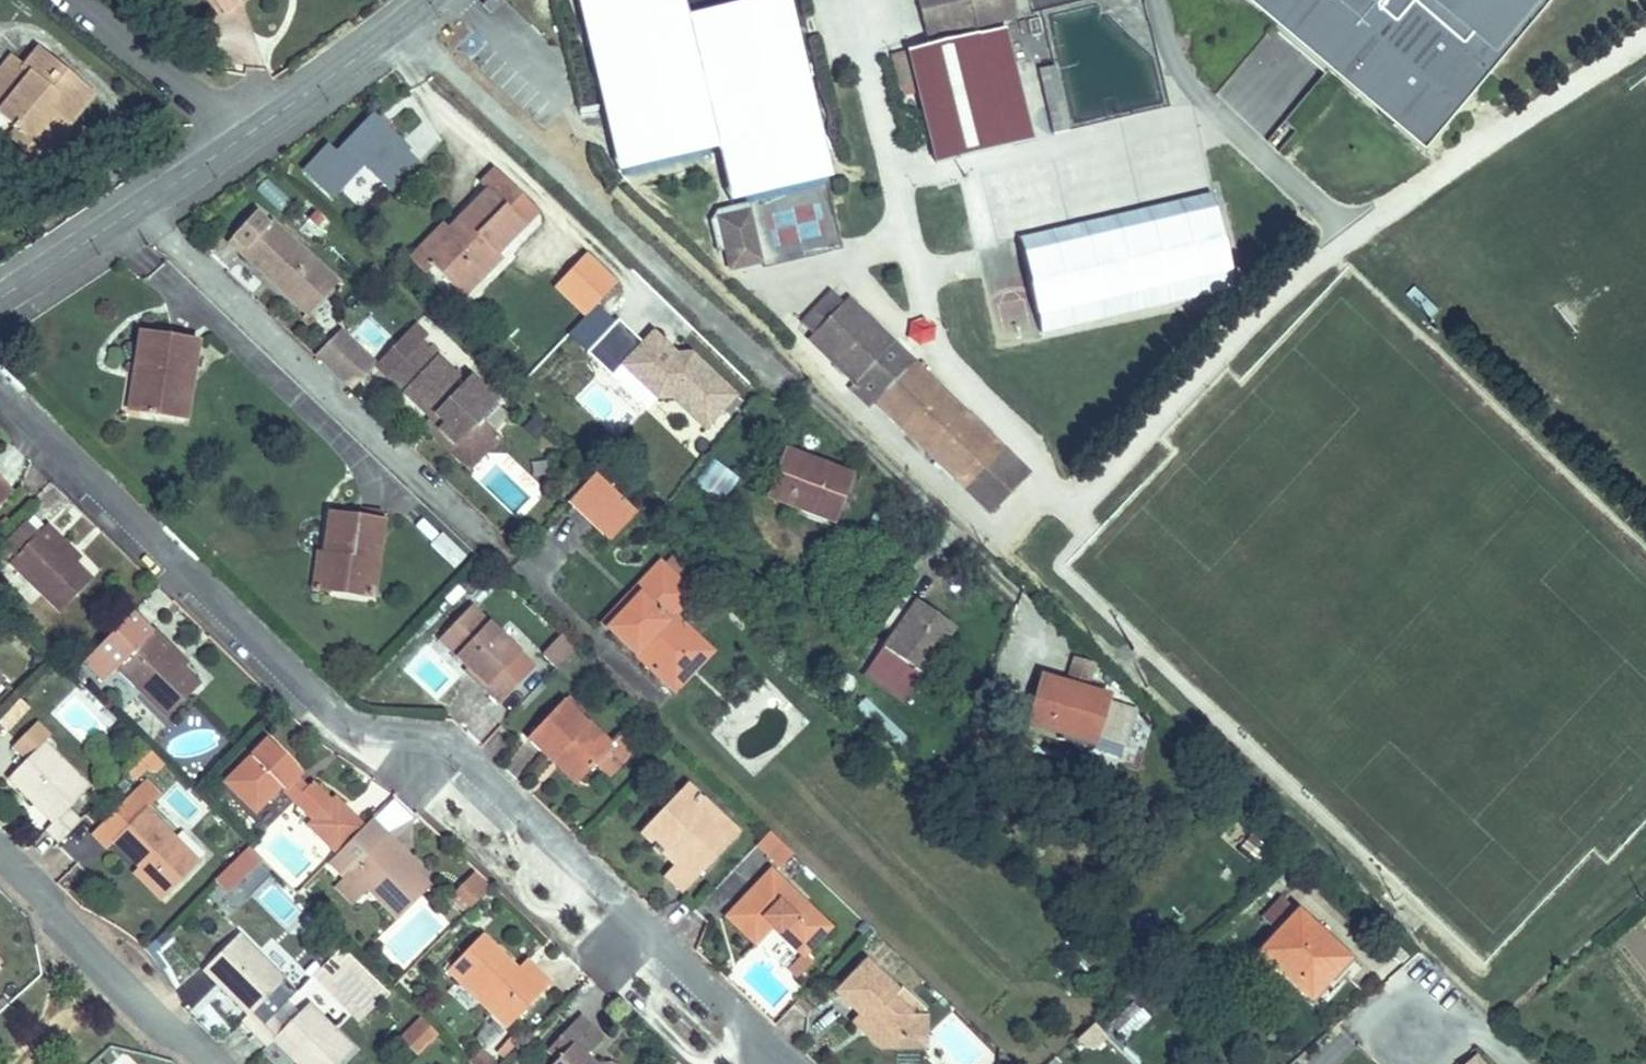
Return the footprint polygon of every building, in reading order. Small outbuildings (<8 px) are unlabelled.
[(224,13),(241,1),(240,0),(214,0),(224,13)] [(484,5),(491,12),(501,1),(500,0),(489,0),(484,5)] [(929,43),(910,48),(936,161),(1004,146),(978,32),(977,25),(1018,16),(1015,0),(920,0),(929,43)] [(1282,11),(1277,17),(1330,61),(1335,56),(1425,132),(1536,0),(1268,0),(1282,11)] [(1330,61),(1277,17),(1269,26),(1323,70),(1330,61)] [(978,32),(1004,146),(1031,140),(1005,26),(978,32)] [(86,88),(38,48),(23,66),(12,57),(0,72),(0,115),(16,129),(33,142),(54,116),(68,127),(94,95),(86,88)] [(1256,59),(1224,102),(1270,137),(1302,93),(1256,59)] [(1039,68),(1053,133),(1069,129),(1054,64),(1039,68)] [(410,149),(373,114),(335,153),(328,145),(303,171),(332,198),(364,166),(392,193),(420,165),(407,152),(410,149)] [(33,142),(16,129),(10,137),(39,162),(68,127),(54,116),(33,142)] [(488,191),(459,220),(464,225),(428,262),(433,267),(463,296),(501,257),(497,253),(538,212),(496,170),(481,185),(488,191)] [(267,179),(256,191),(279,212),(290,201),(267,179)] [(1018,244),(1041,339),(1233,294),(1210,197),(1018,244)] [(718,252),(726,250),(719,220),(751,212),(749,203),(719,211),(710,221),(718,252)] [(751,212),(719,220),(726,250),(731,269),(763,261),(751,212)] [(256,213),(233,237),(246,249),(241,254),(266,277),(271,272),(300,298),(306,292),(319,293),(332,278),(271,222),(268,225),(256,213)] [(425,275),(433,267),(428,262),(464,225),(459,220),(449,231),(444,226),(410,261),(425,275)] [(246,249),(233,237),(228,242),(241,254),(246,249)] [(585,250),(573,263),(584,273),(577,281),(587,291),(606,271),(585,250)] [(584,273),(573,263),(566,270),(577,281),(584,273)] [(337,283),(332,278),(319,293),(306,292),(300,298),(271,272),(266,277),(307,315),(337,283)] [(1420,285),(1407,293),(1424,320),(1437,313),(1420,285)] [(813,333),(844,301),(833,290),(802,322),(813,333)] [(813,333),(809,337),(855,382),(894,341),(848,296),(844,301),(813,333)] [(643,344),(618,320),(587,353),(612,378),(623,366),(657,398),(673,398),(705,429),(736,396),(691,353),(679,366),(649,337),(643,344)] [(415,324),(392,348),(404,360),(388,377),(430,418),(434,413),(444,423),(438,428),(456,446),(450,452),(469,471),(501,438),(482,420),(498,404),(469,377),(464,383),(422,343),(428,337),(415,324)] [(352,389),(375,365),(340,330),(316,355),(352,389)] [(141,331),(135,370),(144,371),(138,413),(186,421),(198,340),(141,331)] [(875,401),(914,361),(894,341),(855,382),(875,401)] [(375,365),(388,377),(404,360),(392,348),(375,365)] [(1016,461),(914,361),(875,401),(989,512),(1009,492),(997,481),(1016,461)] [(129,412),(138,413),(144,371),(135,370),(129,412)] [(444,423),(434,413),(430,418),(422,426),(450,452),(456,446),(438,428),(444,423)] [(805,502),(836,514),(850,476),(787,452),(770,497),(802,509),(805,502)] [(721,502),(737,481),(712,461),(695,482),(721,502)] [(1009,492),(1028,472),(1016,461),(997,481),(1009,492)] [(637,513),(595,473),(569,501),(610,540),(637,513)] [(11,490),(0,479),(0,501),(11,490)] [(831,527),(836,514),(805,502),(802,509),(800,515),(831,527)] [(335,554),(330,593),(373,599),(384,519),(330,512),(324,553),(335,554)] [(15,557),(38,534),(25,522),(3,545),(15,557)] [(57,542),(61,538),(48,524),(38,534),(15,557),(8,564),(59,614),(94,579),(76,561),(57,542)] [(444,531),(429,543),(452,569),(467,556),(444,531)] [(57,542),(76,561),(81,557),(61,538),(57,542)] [(324,553),(318,552),(312,591),(330,593),(335,554),(324,553)] [(671,558),(663,567),(689,591),(697,583),(671,558)] [(660,564),(640,584),(646,590),(609,629),(663,680),(684,657),(675,649),(691,632),(673,616),(693,595),(660,564)] [(603,624),(609,629),(646,590),(640,584),(603,624)] [(954,628),(905,594),(883,626),(894,634),(865,675),(902,702),(954,628)] [(520,653),(471,607),(439,640),(468,667),(489,687),(485,690),(499,704),(526,675),(512,662),(520,653)] [(164,647),(169,643),(155,629),(151,633),(132,615),(85,663),(105,682),(117,670),(166,719),(201,684),(184,667),(164,647)] [(684,657),(663,680),(675,691),(712,652),(691,632),(675,649),(684,657)] [(555,668),(576,649),(562,633),(541,652),(555,668)] [(169,643),(164,647),(184,667),(188,663),(169,643)] [(534,667),(520,653),(512,662),(526,675),(534,667)] [(1095,664),(1074,658),(1066,685),(1087,691),(1095,664)] [(465,671),(485,690),(489,687),(468,667),(465,671)] [(1066,685),(1043,678),(1030,724),(1062,733),(1060,739),(1093,749),(1120,758),(1135,709),(1107,700),(1108,697),(1087,691),(1066,685)] [(569,696),(564,701),(580,716),(585,711),(569,696)] [(915,746),(865,699),(856,709),(905,756),(915,746)] [(26,707),(19,700),(0,721),(0,725),(5,730),(26,707)] [(564,701),(563,700),(527,738),(552,762),(557,756),(582,779),(596,765),(608,777),(639,746),(625,732),(612,745),(588,721),(587,723),(580,716),(564,701)] [(283,790),(294,778),(300,772),(268,740),(225,783),(255,813),(280,787),(283,790)] [(46,830),(59,843),(80,822),(68,810),(89,788),(44,743),(8,779),(53,823),(46,830)] [(150,751),(140,762),(149,771),(155,771),(163,764),(150,751)] [(576,785),(582,779),(557,756),(552,762),(576,785)] [(140,762),(128,774),(133,779),(145,767),(140,762)] [(305,788),(294,778),(283,790),(293,800),(305,788)] [(114,842),(167,895),(199,863),(146,809),(160,795),(146,780),(92,833),(107,849),(114,842)] [(305,788),(293,800),(314,821),(309,826),(337,854),(362,828),(334,800),(330,804),(309,784),(305,788)] [(687,785),(670,802),(685,816),(702,799),(687,785)] [(739,833),(702,799),(685,816),(670,802),(641,833),(655,846),(652,849),(659,856),(662,853),(667,857),(677,847),(703,871),(739,833)] [(401,847),(372,818),(362,828),(337,854),(328,862),(345,879),(350,874),(366,890),(397,921),(431,886),(416,871),(396,852),(401,847)] [(793,854),(769,832),(757,845),(781,867),(793,854)] [(1247,833),(1235,850),(1254,864),(1266,847),(1247,833)] [(396,852),(416,871),(421,866),(401,847),(396,852)] [(683,893),(703,871),(677,847),(667,857),(675,865),(665,877),(683,893)] [(255,865),(242,852),(215,880),(228,892),(255,865)] [(139,868),(134,873),(162,900),(167,895),(139,868)] [(830,927),(770,871),(727,917),(755,944),(775,923),(781,929),(778,932),(804,956),(830,927)] [(366,890),(350,874),(345,879),(338,886),(354,902),(366,890)] [(473,876),(451,898),(467,913),(488,891),(473,876)] [(449,919),(459,910),(447,898),(437,907),(449,919)] [(1278,933),(1298,912),(1282,898),(1263,920),(1278,933)] [(1345,956),(1298,912),(1260,953),(1311,999),(1326,983),(1323,981),(1345,956)] [(775,923),(772,926),(778,932),(781,929),(775,923)] [(261,1004),(285,981),(239,935),(203,971),(248,1016),(241,1023),(254,1035),(273,1015),(261,1004)] [(549,985),(533,970),(525,978),(481,936),(448,971),(507,1028),(549,985)] [(812,962),(804,955),(790,970),(798,977),(812,962)] [(1348,959),(1345,956),(1323,981),(1326,983),(1348,959)] [(898,992),(866,962),(837,992),(860,1015),(874,1028),(867,1035),(881,1048),(896,1048),(906,1038),(926,1038),(925,1015),(910,1015),(892,998),(898,992)] [(525,978),(533,970),(526,963),(518,971),(525,978)] [(925,1011),(902,988),(898,992),(892,998),(910,1015),(925,1015),(925,1011)] [(308,1004),(285,1027),(273,1015),(254,1035),(266,1047),(273,1040),(297,1063),(339,1063),(354,1049),(308,1004)] [(874,1028),(860,1015),(853,1022),(867,1035),(874,1028)] [(579,1017),(548,1050),(558,1059),(554,1063),(589,1063),(583,1059),(586,1055),(602,1038),(579,1017)] [(438,1036),(422,1020),(403,1039),(418,1054),(438,1036)] [(504,1059),(517,1042),(489,1021),(476,1037),(504,1059)] [(1094,1024),(1081,1036),(1093,1049),(1107,1037),(1094,1024)] [(1084,1048),(1088,1044),(1081,1036),(1077,1039),(1084,1048)] [(926,1048),(926,1038),(906,1038),(896,1048),(926,1048)] [(583,1059),(589,1063),(596,1063),(586,1055),(583,1059)] [(1004,1063),(1014,1063),(1004,1055),(1004,1063)]
